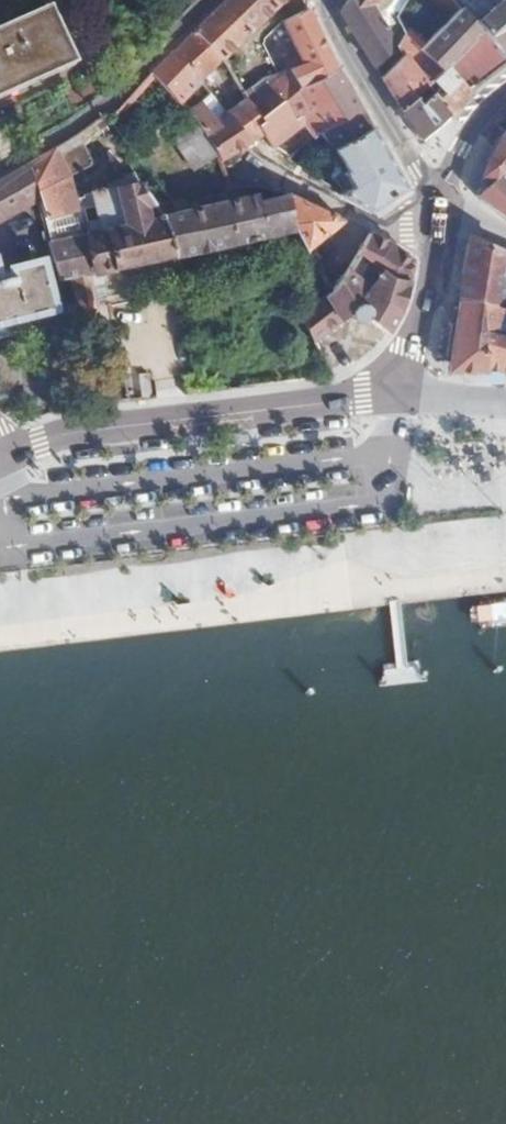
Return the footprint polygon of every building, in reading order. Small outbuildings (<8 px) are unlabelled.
[(193,29),(219,54),(220,56),(278,0),(224,0),(193,29)] [(377,70),(386,53),(388,33),(369,5),(373,0),(349,0),(343,10),(377,70)] [(451,16),(461,6),(455,0),(434,0),(451,16)] [(499,47),(505,43),(505,0),(455,0),(461,6),(475,17),(499,47)] [(69,57),(46,6),(0,27),(0,89),(69,57)] [(471,91),(505,62),(505,55),(499,47),(475,17),(461,6),(451,16),(420,47),(419,48),(429,57),(441,70),(446,65),(471,91)] [(332,62),(307,8),(281,21),(298,62),(275,77),(269,81),(282,104),(286,101),(335,68),(332,62)] [(219,54),(193,29),(192,30),(173,49),(199,81),(220,56),(219,54)] [(403,55),(380,77),(400,110),(416,94),(426,85),(441,70),(429,57),(419,48),(420,47),(406,35),(398,48),(403,55)] [(199,81),(173,49),(160,62),(151,71),(181,103),(199,81)] [(431,91),(451,115),(452,113),(471,91),(446,65),(441,70),(426,85),(431,91)] [(359,110),(335,68),(286,101),(282,104),(269,112),(262,117),(257,120),(261,124),(257,127),(262,134),(272,149),(286,158),(311,137),(313,138),(320,133),(321,132),(359,110)] [(269,81),(247,95),(249,97),(262,117),(269,112),(282,104),(269,81)] [(426,85),(416,94),(421,100),(431,91),(426,85)] [(416,94),(400,110),(417,137),(418,136),(421,140),(448,118),(451,115),(431,91),(421,100),(416,94)] [(262,117),(249,97),(225,113),(229,117),(250,143),(262,134),(257,127),(261,124),(257,120),(262,117)] [(202,104),(192,115),(197,122),(198,123),(217,156),(218,158),(220,162),(250,143),(229,117),(219,125),(202,104)] [(349,188),(340,193),(337,195),(368,210),(404,188),(359,110),(321,132),(332,151),(334,151),(345,170),(341,173),(349,188)] [(217,156),(198,123),(175,139),(196,170),(218,158),(217,156)] [(91,298),(101,295),(96,271),(168,255),(158,206),(143,187),(141,181),(139,182),(90,197),(90,198),(79,202),(72,179),(98,166),(81,130),(43,154),(24,165),(35,201),(45,237),(47,244),(58,279),(69,276),(85,273),(91,298)] [(478,195),(505,171),(505,133),(496,144),(486,163),(483,172),(478,195)] [(24,165),(0,180),(0,220),(35,201),(24,165)] [(478,195),(476,196),(491,207),(505,217),(505,171),(478,195)] [(167,205),(158,206),(168,255),(239,238),(296,224),(288,194),(261,202),(259,195),(170,214),(167,205)] [(345,222),(288,194),(296,224),(307,248),(345,222)] [(361,317),(384,333),(393,321),(399,311),(407,289),(410,271),(412,259),(402,251),(401,251),(390,243),(369,233),(340,274),(375,298),(361,317)] [(47,244),(45,237),(39,239),(41,246),(47,244)] [(479,240),(472,237),(461,300),(494,306),(494,304),(496,273),(505,275),(505,252),(479,240)] [(51,310),(39,263),(9,270),(11,275),(0,278),(0,322),(51,310)] [(79,319),(95,316),(91,298),(85,273),(69,276),(79,319)] [(496,273),(494,304),(505,308),(505,275),(496,273)] [(297,313),(310,338),(320,330),(354,301),(333,284),(328,289),(297,313)] [(461,300),(449,370),(502,370),(505,370),(505,366),(505,330),(504,330),(505,322),(505,308),(494,304),(494,306),(461,300)] [(325,370),(328,376),(341,370),(320,330),(310,338),(325,370)] [(470,600),(469,603),(471,619),(474,623),(482,624),(505,622),(505,594),(477,598),(470,600)]
